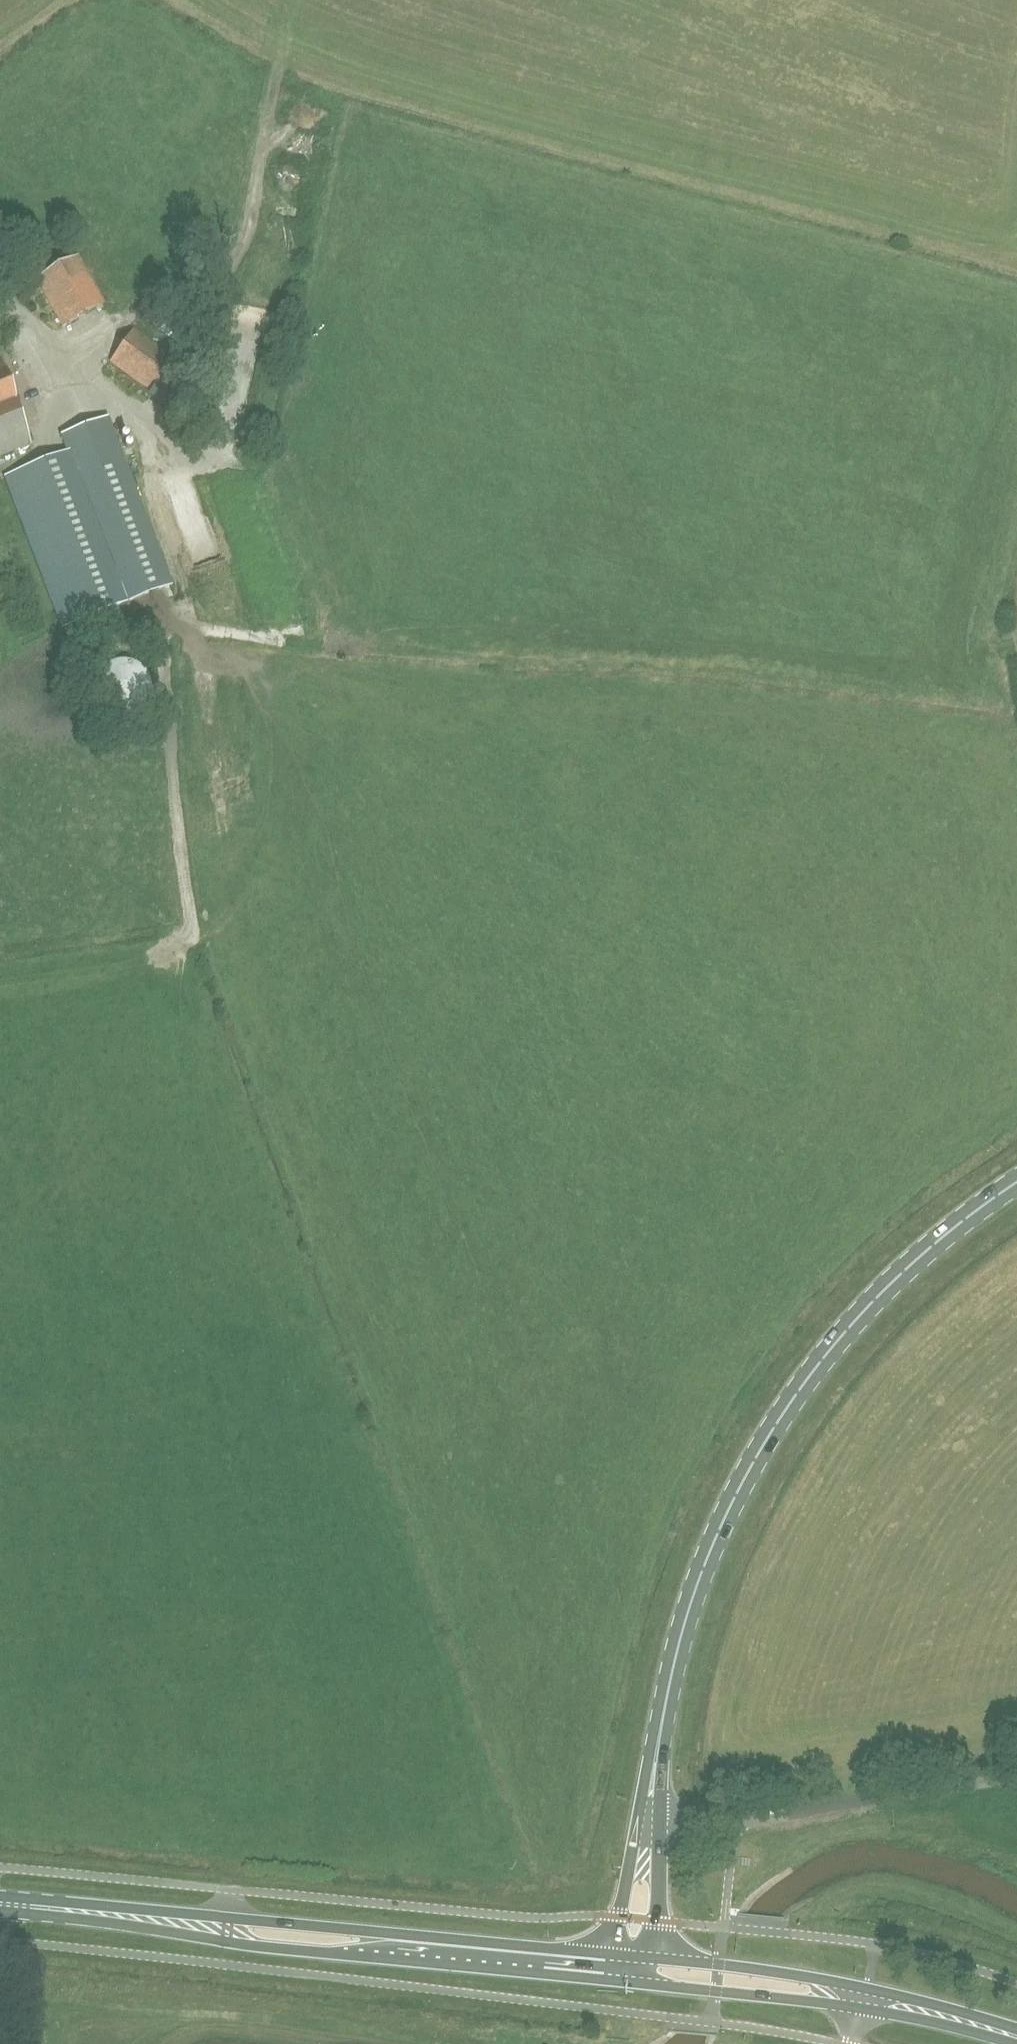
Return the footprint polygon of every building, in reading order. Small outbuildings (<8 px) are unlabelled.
[(63,328),(106,304),(79,255),(36,280),(63,328)] [(190,409),(204,390),(170,367),(176,359),(133,329),(110,364),(152,393),(157,386),(190,409)] [(31,445),(2,361),(0,362),(0,457),(31,445)] [(69,455),(6,478),(63,627),(169,587),(107,421),(63,437),(69,455)] [(155,691),(155,688),(155,686),(155,683),(154,681),(154,679),(153,676),(152,674),(150,672),(149,670),(147,668),(145,667),(143,665),(141,664),(139,663),(137,662),(135,661),(132,661),(130,660),(127,660),(125,660),(123,661),(120,661),(118,662),(116,663),(114,664),(110,667),(108,668),(106,670),(105,672),(103,674),(102,676),(101,679),(101,681),(100,683),(100,686),(100,688),(100,691),(100,693),(101,695),(101,698),(102,700),(103,702),(105,704),(106,706),(108,708),(110,709),(112,711),(114,712),(116,713),(118,714),(120,715),(123,715),(125,716),(127,716),(130,716),(132,715),(135,715),(137,714),(139,713),(141,712),(143,711),(145,709),(147,708),(149,706),(150,704),(152,702),(153,700),(154,698),(154,695),(155,693),(155,691)]
